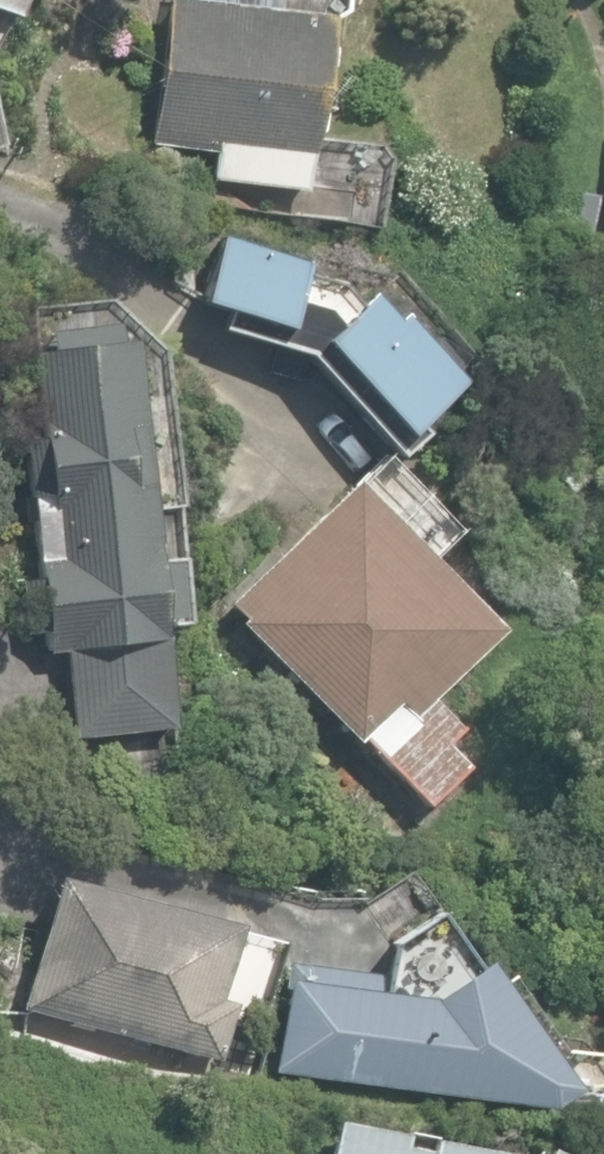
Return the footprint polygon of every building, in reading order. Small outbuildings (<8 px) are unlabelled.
[(9,16),(14,0),(0,0),(0,13),(9,16)] [(300,188),(323,14),(273,7),(273,0),(211,0),(208,0),(161,0),(143,139),(209,147),(205,176),(300,188)] [(566,249),(593,254),(603,196),(576,192),(566,249)] [(308,351),(399,454),(423,430),(413,420),(465,376),(406,310),(396,316),(372,291),(355,303),(335,278),(305,271),(308,254),(221,229),(200,300),(225,310),(221,325),(308,351)] [(74,644),(81,726),(173,717),(164,615),(183,613),(178,551),(160,553),(136,332),(123,334),(121,313),(52,319),(54,341),(39,342),(46,426),(34,427),(45,553),(41,553),(42,567),(31,569),(36,626),(49,625),(51,646),(74,644)] [(361,736),(424,802),(463,764),(440,742),(457,726),(428,696),(498,628),(427,556),(455,529),(384,456),(355,483),(350,478),(226,600),(242,616),(237,620),(355,741),(361,736)] [(39,1006),(238,1057),(253,1000),(238,996),(257,923),(73,875),(39,1006)] [(276,1063),(553,1102),(580,1081),(475,953),(469,956),(430,906),(385,941),(382,969),(290,958),(276,1063)] [(497,1151),(428,1138),(426,1148),(399,1143),(402,1131),(332,1117),(325,1153),(497,1153),(497,1151)] [(551,1145),(546,1153),(570,1153),(551,1145)]
